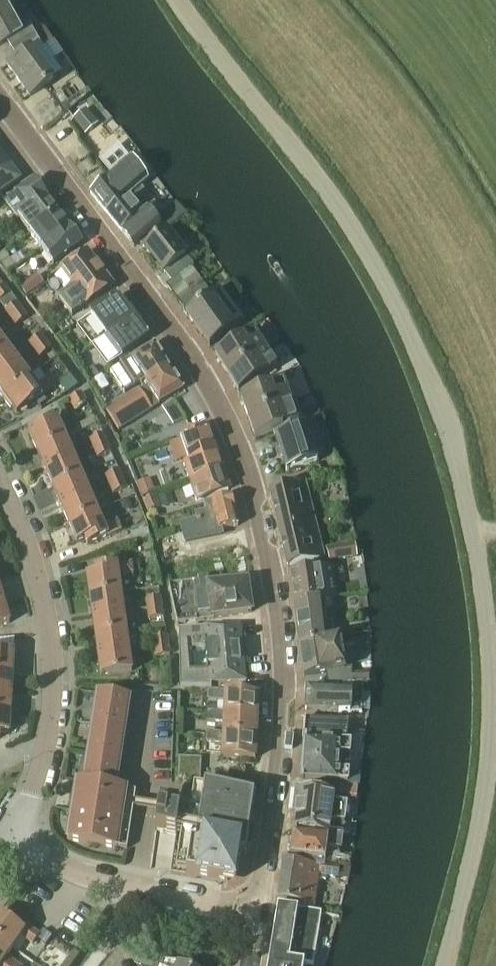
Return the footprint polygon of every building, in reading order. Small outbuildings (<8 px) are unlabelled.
[(6,7),(7,8),(17,2),(15,0),(0,0),(0,10),(6,7)] [(7,43),(9,47),(33,32),(31,27),(21,32),(7,8),(6,7),(0,10),(0,47),(7,43)] [(54,81),(32,50),(40,44),(33,32),(9,47),(17,59),(8,66),(30,98),(54,81)] [(54,95),(36,107),(49,125),(66,113),(54,95)] [(85,136),(99,125),(86,108),(72,119),(85,136)] [(21,180),(0,152),(0,196),(21,180)] [(118,173),(117,174),(91,195),(107,214),(141,186),(141,187),(150,181),(133,160),(128,164),(127,161),(116,170),(118,173)] [(18,219),(46,198),(47,198),(35,181),(6,203),(18,219)] [(156,205),(142,187),(141,187),(141,186),(107,214),(122,233),(135,248),(146,239),(147,240),(161,228),(148,211),(156,205)] [(30,234),(57,213),(46,198),(18,219),(30,234)] [(176,205),(163,216),(172,227),(185,216),(176,205)] [(69,228),(57,213),(30,234),(41,249),(69,228)] [(70,227),(69,228),(41,249),(53,266),(83,244),(70,227)] [(168,231),(144,248),(163,274),(164,273),(171,283),(184,274),(194,266),(168,231)] [(74,291),(60,302),(72,318),(87,307),(114,287),(88,252),(61,273),(74,291)] [(171,283),(166,287),(177,302),(194,288),(184,274),(171,283)] [(38,275),(21,289),(27,297),(44,283),(38,275)] [(3,300),(11,294),(5,286),(0,289),(0,302),(3,300)] [(219,292),(212,296),(187,315),(210,348),(243,324),(219,292)] [(101,310),(93,316),(109,336),(134,318),(129,312),(127,309),(127,304),(125,301),(120,300),(118,297),(117,297),(101,310)] [(9,318),(22,309),(17,303),(5,312),(9,318)] [(28,317),(22,309),(9,318),(15,327),(28,317)] [(134,318),(109,336),(124,357),(149,338),(147,336),(148,330),(146,328),(140,327),(134,318)] [(227,374),(266,351),(254,331),(215,355),(227,374)] [(34,351),(46,341),(41,335),(29,344),(34,351)] [(52,349),(46,341),(34,351),(39,358),(52,349)] [(124,365),(122,366),(136,387),(141,384),(141,385),(169,367),(161,355),(162,352),(158,346),(155,346),(155,345),(124,365)] [(18,362),(6,346),(0,351),(0,376),(18,362)] [(278,369),(266,351),(227,374),(239,393),(278,369)] [(30,379),(18,362),(0,376),(0,393),(4,398),(30,379)] [(93,367),(85,373),(91,382),(99,375),(93,367)] [(143,387),(140,390),(153,409),(184,389),(183,389),(183,388),(183,385),(179,379),(177,378),(169,367),(141,385),(143,387)] [(59,384),(67,395),(79,387),(70,375),(59,384)] [(30,379),(4,398),(17,415),(53,388),(48,380),(37,388),(30,379)] [(248,417),(291,402),(284,382),(241,397),(248,417)] [(140,390),(106,411),(119,432),(153,409),(140,390)] [(82,393),(68,401),(73,410),(87,402),(82,393)] [(167,431),(188,418),(177,401),(156,414),(167,431)] [(298,424),(291,402),(248,417),(255,439),(298,424)] [(281,454),(320,441),(316,430),(322,428),(319,420),(305,425),(305,427),(275,437),(281,454)] [(37,452),(66,439),(58,421),(29,433),(37,452)] [(223,471),(208,428),(181,437),(189,463),(184,465),(190,483),(223,471)] [(93,450),(108,443),(104,434),(90,440),(93,450)] [(74,458),(66,439),(37,452),(45,470),(74,458)] [(324,452),(320,441),(281,454),(287,472),(317,462),(318,464),(330,460),(327,451),(324,452)] [(112,452),(108,443),(93,450),(97,459),(112,452)] [(82,476),(74,458),(45,470),(53,489),(82,476)] [(319,465),(310,467),(313,476),(322,473),(319,465)] [(109,486),(124,480),(120,470),(105,476),(109,486)] [(229,491),(223,471),(190,483),(196,502),(229,491)] [(90,495),(82,476),(53,489),(61,507),(90,495)] [(127,488),(124,480),(109,486),(113,495),(127,488)] [(149,480),(137,484),(143,499),(155,494),(149,480)] [(306,483),(270,492),(288,567),(324,558),(306,483)] [(170,492),(158,496),(163,510),(175,506),(170,492)] [(98,513),(90,495),(61,507),(69,525),(98,513)] [(156,496),(143,501),(147,513),(161,508),(156,496)] [(223,537),(223,536),(221,531),(238,527),(233,510),(234,510),(231,498),(211,503),(204,505),(206,514),(195,517),(197,524),(181,528),(185,547),(223,537)] [(104,528),(98,513),(69,525),(77,544),(85,540),(88,546),(121,532),(117,523),(104,528)] [(131,534),(134,544),(151,539),(148,529),(131,534)] [(342,546),(326,548),(328,563),(358,558),(356,544),(355,544),(342,546)] [(90,597),(121,593),(119,576),(133,574),(131,565),(95,570),(96,575),(87,577),(90,597)] [(295,605),(320,601),(324,600),(336,598),(331,568),(291,574),(295,605)] [(247,587),(247,585),(210,591),(209,580),(169,587),(177,624),(251,613),(249,600),(252,596),(251,590),(247,587)] [(124,613),(121,593),(90,597),(93,617),(124,613)] [(147,609),(163,607),(161,597),(146,599),(147,609)] [(299,641),(300,645),(325,641),(325,640),(320,601),(295,605),(299,641)] [(4,604),(0,606),(0,627),(10,624),(4,604)] [(164,617),(163,607),(147,609),(148,619),(164,617)] [(127,632),(124,613),(93,617),(95,637),(127,632)] [(241,628),(205,631),(180,634),(185,691),(212,690),(212,687),(246,684),(241,628)] [(129,652),(127,632),(95,637),(98,656),(129,652)] [(154,649),(169,647),(168,636),(152,638),(154,649)] [(325,641),(300,645),(305,676),(345,670),(340,638),(335,638),(325,640),(325,641)] [(171,656),(169,647),(154,649),(155,658),(171,656)] [(13,675),(14,653),(0,652),(0,675),(13,675)] [(132,672),(129,652),(98,656),(101,677),(132,672)] [(370,673),(353,674),(354,683),(370,682),(370,673)] [(13,675),(0,675),(0,696),(12,697),(13,675)] [(335,686),(335,690),(307,688),(306,711),(362,714),(364,683),(335,686)] [(98,695),(94,724),(125,729),(130,700),(98,695)] [(258,719),(259,698),(226,696),(209,695),(208,706),(225,706),(225,716),(225,717),(258,719)] [(10,718),(12,697),(0,696),(0,718),(10,718)] [(257,739),(258,719),(225,717),(225,716),(208,715),(207,726),(224,727),(224,737),(257,739)] [(9,734),(10,718),(0,718),(0,734),(9,734)] [(304,739),(306,739),(347,743),(349,722),(305,719),(304,739)] [(125,729),(94,724),(89,754),(120,759),(125,729)] [(256,760),(257,739),(224,737),(207,736),(206,746),(223,747),(223,758),(256,760)] [(350,761),(350,756),(351,743),(347,743),(306,739),(304,757),(350,761)] [(89,754),(84,783),(116,788),(120,759),(89,754)] [(348,782),(350,761),(304,757),(303,779),(304,779),(348,782)] [(202,759),(179,758),(178,780),(201,782),(202,759)] [(116,788),(84,783),(77,783),(68,841),(127,850),(136,792),(116,788)] [(342,783),(341,786),(319,783),(318,788),(302,786),(302,790),(299,790),(293,829),(343,834),(344,824),(348,798),(356,799),(358,788),(358,785),(342,783)] [(161,804),(156,834),(177,837),(171,873),(236,883),(240,854),(246,855),(255,796),(184,785),(180,806),(161,804)] [(341,849),(343,835),(343,834),(293,829),(289,857),(291,857),(290,862),(324,867),(324,862),(325,860),(326,861),(327,847),(341,849)] [(340,864),(324,862),(324,867),(290,862),(284,861),(278,901),(286,902),(285,908),(314,913),(317,886),(319,875),(338,878),(340,864)] [(315,954),(321,914),(314,913),(285,908),(277,907),(269,965),(304,965),(313,965),(314,965),(315,954)] [(13,949),(22,937),(33,945),(40,936),(20,922),(17,926),(0,914),(0,939),(13,949)] [(7,958),(13,949),(0,939),(0,964),(3,965),(19,965),(7,958)]
